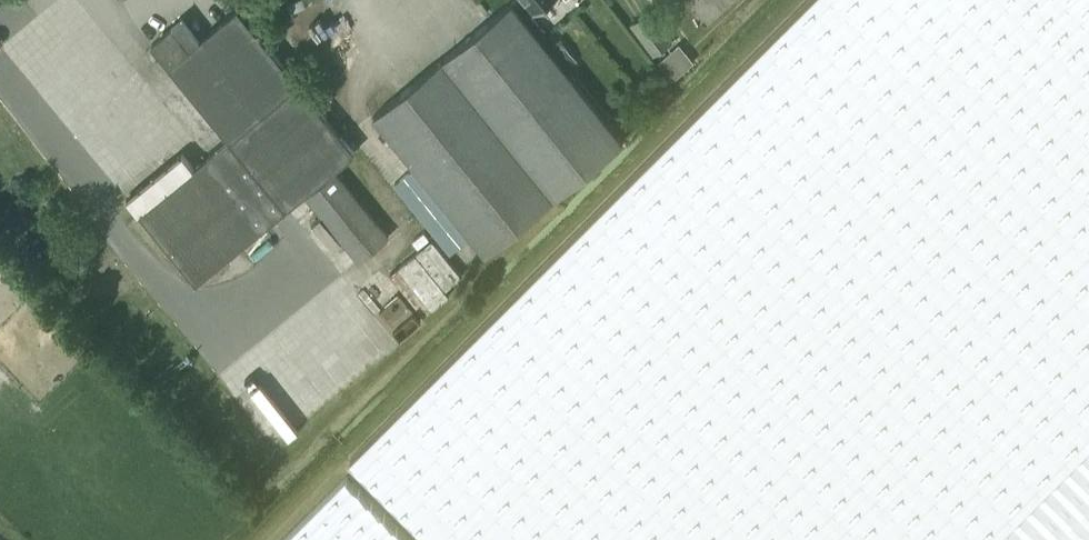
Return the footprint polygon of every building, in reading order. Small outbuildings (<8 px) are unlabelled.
[(350,458),(433,539),(1088,539),(1088,0),(807,0),(350,458)] [(534,9),(534,10),(535,11),(548,0),(527,0),(534,9)] [(560,40),(549,49),(511,2),(439,62),(551,199),(623,140),(566,70),(577,61),(560,40)] [(356,153),(345,138),(237,7),(189,47),(172,26),(151,43),(230,139),(140,212),(198,283),(306,194),(360,261),(389,237),(335,170),(356,153)] [(649,10),(631,24),(654,55),(672,41),(649,10)] [(658,61),(674,78),(694,60),(679,43),(658,61)] [(485,253),(551,199),(439,62),(373,115),(485,253)] [(462,283),(433,247),(401,272),(430,308),(462,283)] [(346,476),(282,539),(410,539),(346,476)]
